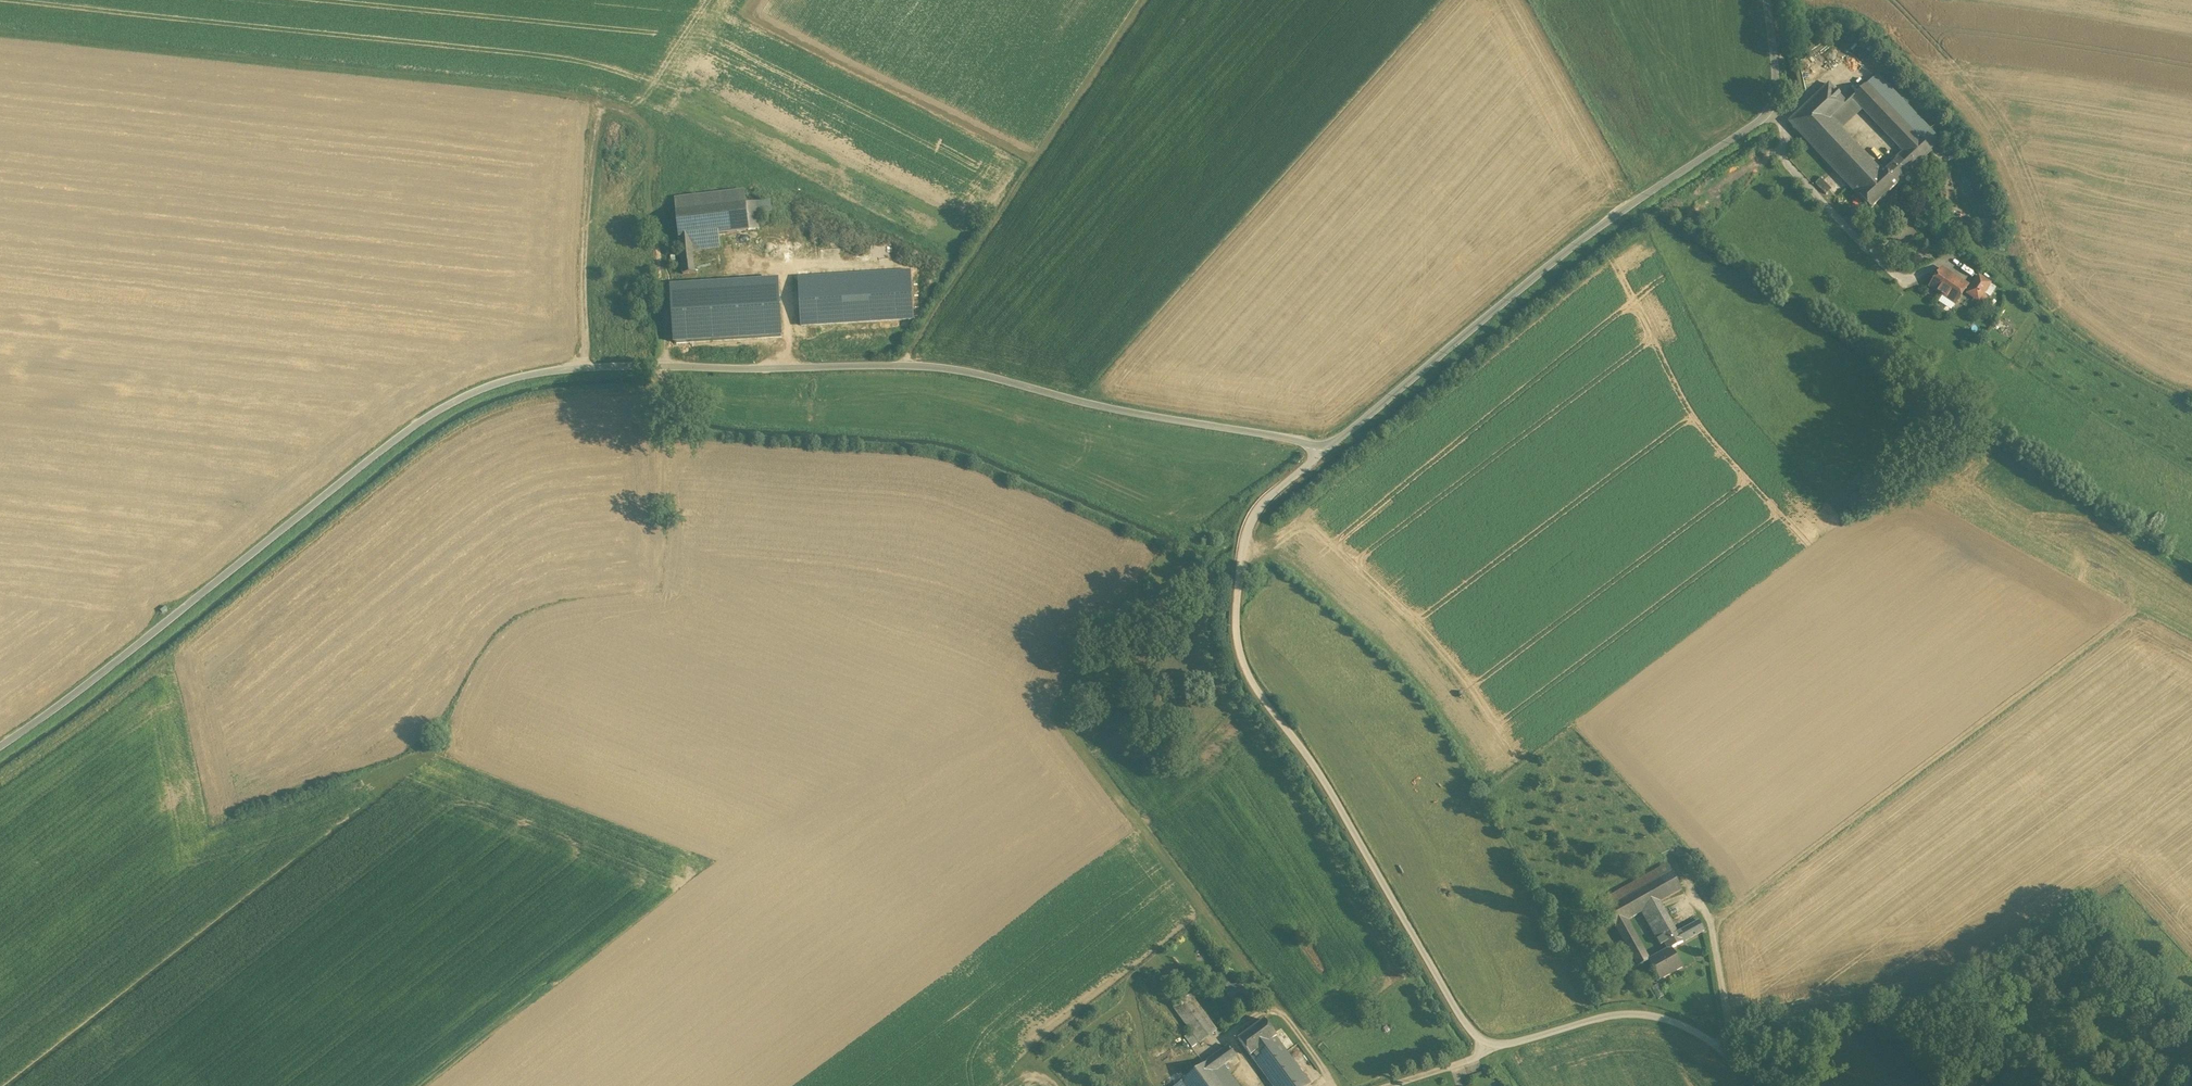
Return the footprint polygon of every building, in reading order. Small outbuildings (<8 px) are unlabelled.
[(1838,127),(1831,120),(1847,104),(1829,84),(1790,121),(1827,161),(1840,175),(1858,195),(1881,173),(1838,127)] [(1932,152),(1867,84),(1852,99),(1860,107),(1904,153),(1897,158),(1910,172),(1932,152)] [(1852,99),(1847,104),(1831,120),(1838,127),(1860,107),(1852,99)] [(1897,158),(1885,170),(1897,184),(1903,178),(1910,172),(1897,158)] [(1881,173),(1858,195),(1871,208),(1897,184),(1885,170),(1881,173)] [(1833,188),(1822,178),(1816,184),(1827,195),(1833,188)] [(745,190),(718,193),(719,205),(746,202),(745,190)] [(718,193),(694,196),(695,207),(719,205),(718,193)] [(694,196),(676,198),(677,209),(695,207),(694,196)] [(771,199),(756,201),(757,212),(772,210),(771,199)] [(695,207),(677,209),(680,236),(718,232),(737,230),(759,228),(757,212),(756,201),(746,202),(719,205),(695,207)] [(742,276),(722,278),(722,283),(692,287),(695,314),(705,313),(757,308),(755,289),(765,288),(759,228),(737,230),(742,276)] [(718,232),(692,235),(693,250),(719,247),(718,232)] [(692,235),(680,236),(683,273),(695,271),(693,250),(692,235)] [(1967,286),(1942,269),(1930,287),(1956,304),(1967,286)] [(1979,277),(1968,294),(1974,298),(1978,301),(1983,294),(1990,284),(1979,277)] [(691,281),(672,283),(675,316),(695,314),(692,287),(691,281)] [(1983,294),(1978,301),(1974,298),(1971,302),(1981,308),(1989,297),(1983,294)] [(757,308),(705,313),(707,324),(758,319),(757,308)] [(1672,872),(1606,909),(1616,927),(1628,921),(1642,912),(1660,902),(1682,890),(1672,872)] [(1660,902),(1642,912),(1665,953),(1672,949),(1683,943),(1678,933),(1677,932),(1660,902)] [(1650,961),(1628,921),(1616,927),(1627,948),(1638,967),(1649,961),(1650,961)] [(1699,921),(1678,933),(1683,943),(1705,931),(1699,921)] [(1627,948),(1619,953),(1630,972),(1638,967),(1627,948)] [(1650,961),(1649,961),(1660,980),(1682,967),(1672,949),(1665,953),(1650,961)] [(1216,1029),(1190,994),(1172,1007),(1198,1042),(1216,1029)] [(1264,1020),(1238,1039),(1250,1056),(1250,1055),(1276,1037),(1264,1020)] [(1281,1046),(1283,1045),(1277,1036),(1276,1037),(1250,1055),(1272,1085),(1309,1085),(1281,1046)] [(1227,1047),(1205,1063),(1212,1073),(1221,1067),(1234,1058),(1227,1047)] [(1205,1063),(1181,1079),(1186,1085),(1221,1085),(1220,1085),(1212,1073),(1205,1063)] [(1221,1067),(1212,1073),(1220,1085),(1229,1078),(1221,1067)]
